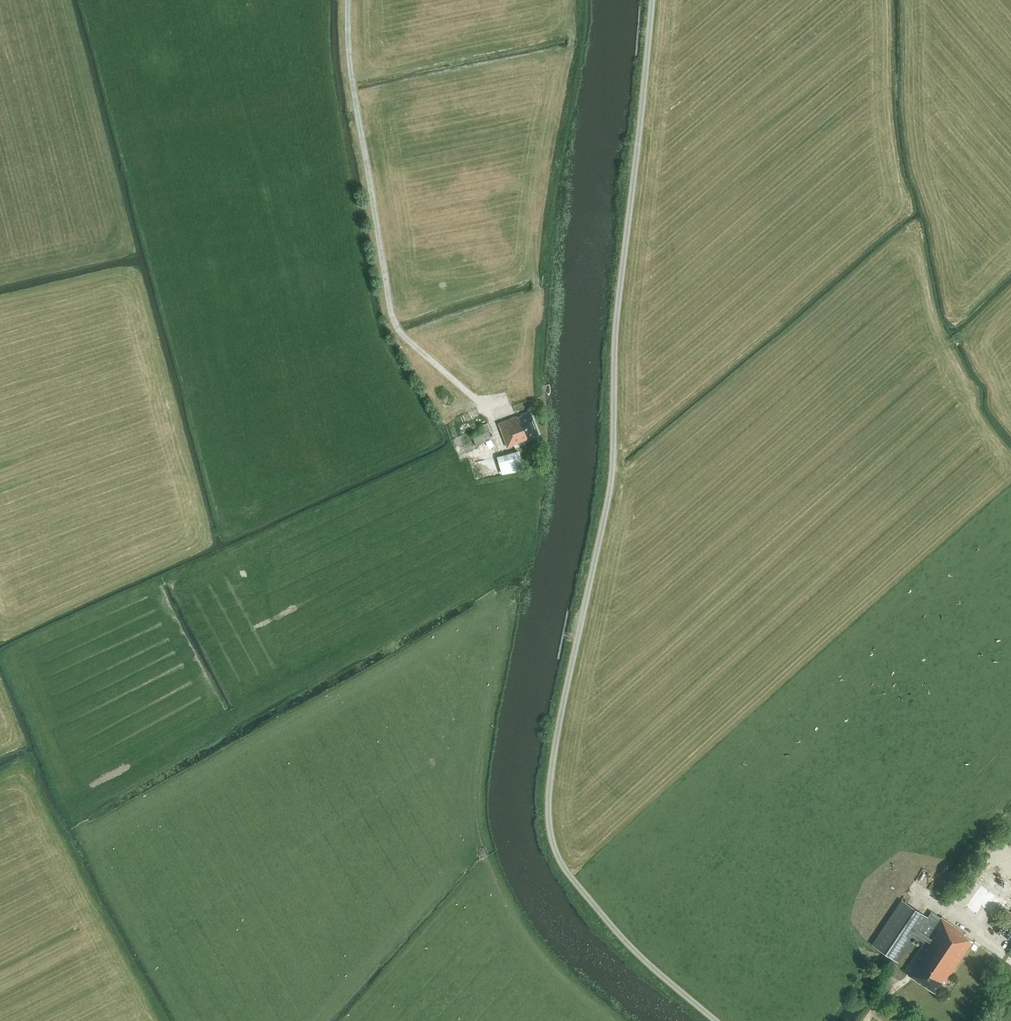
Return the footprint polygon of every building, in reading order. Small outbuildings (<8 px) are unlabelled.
[(530,436),(538,433),(529,411),(521,415),(522,417),(518,418),(517,416),(498,423),(507,447),(531,438),(530,436)] [(489,430),(491,429),(488,422),(482,424),(484,431),(472,436),(476,445),(489,439),(490,434),(489,430)] [(503,472),(524,468),(520,455),(499,461),(503,472)] [(949,976),(972,941),(964,935),(965,934),(940,917),(931,911),(927,917),(901,900),(872,944),(898,962),(915,936),(924,942),(904,971),(906,973),(935,992),(942,981),(944,982),(948,976),(949,976)]
